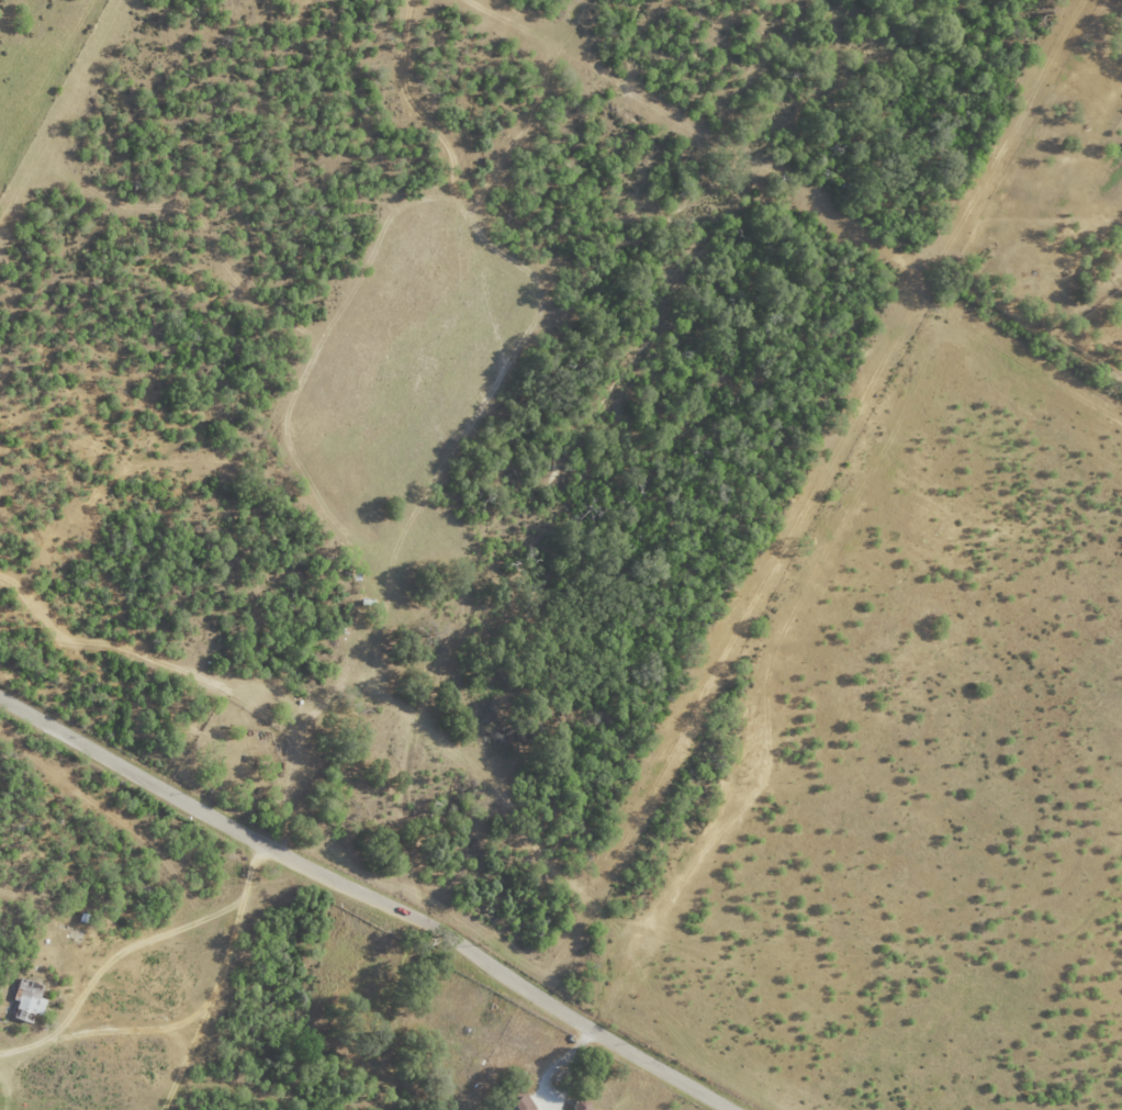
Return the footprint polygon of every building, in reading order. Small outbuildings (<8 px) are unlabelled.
[(45,986),(23,978),(18,995),(23,997),(19,1008),(44,1016),(49,1000),(42,997),(45,986)] [(529,1095),(516,1102),(520,1109),(537,1109),(529,1095)]
